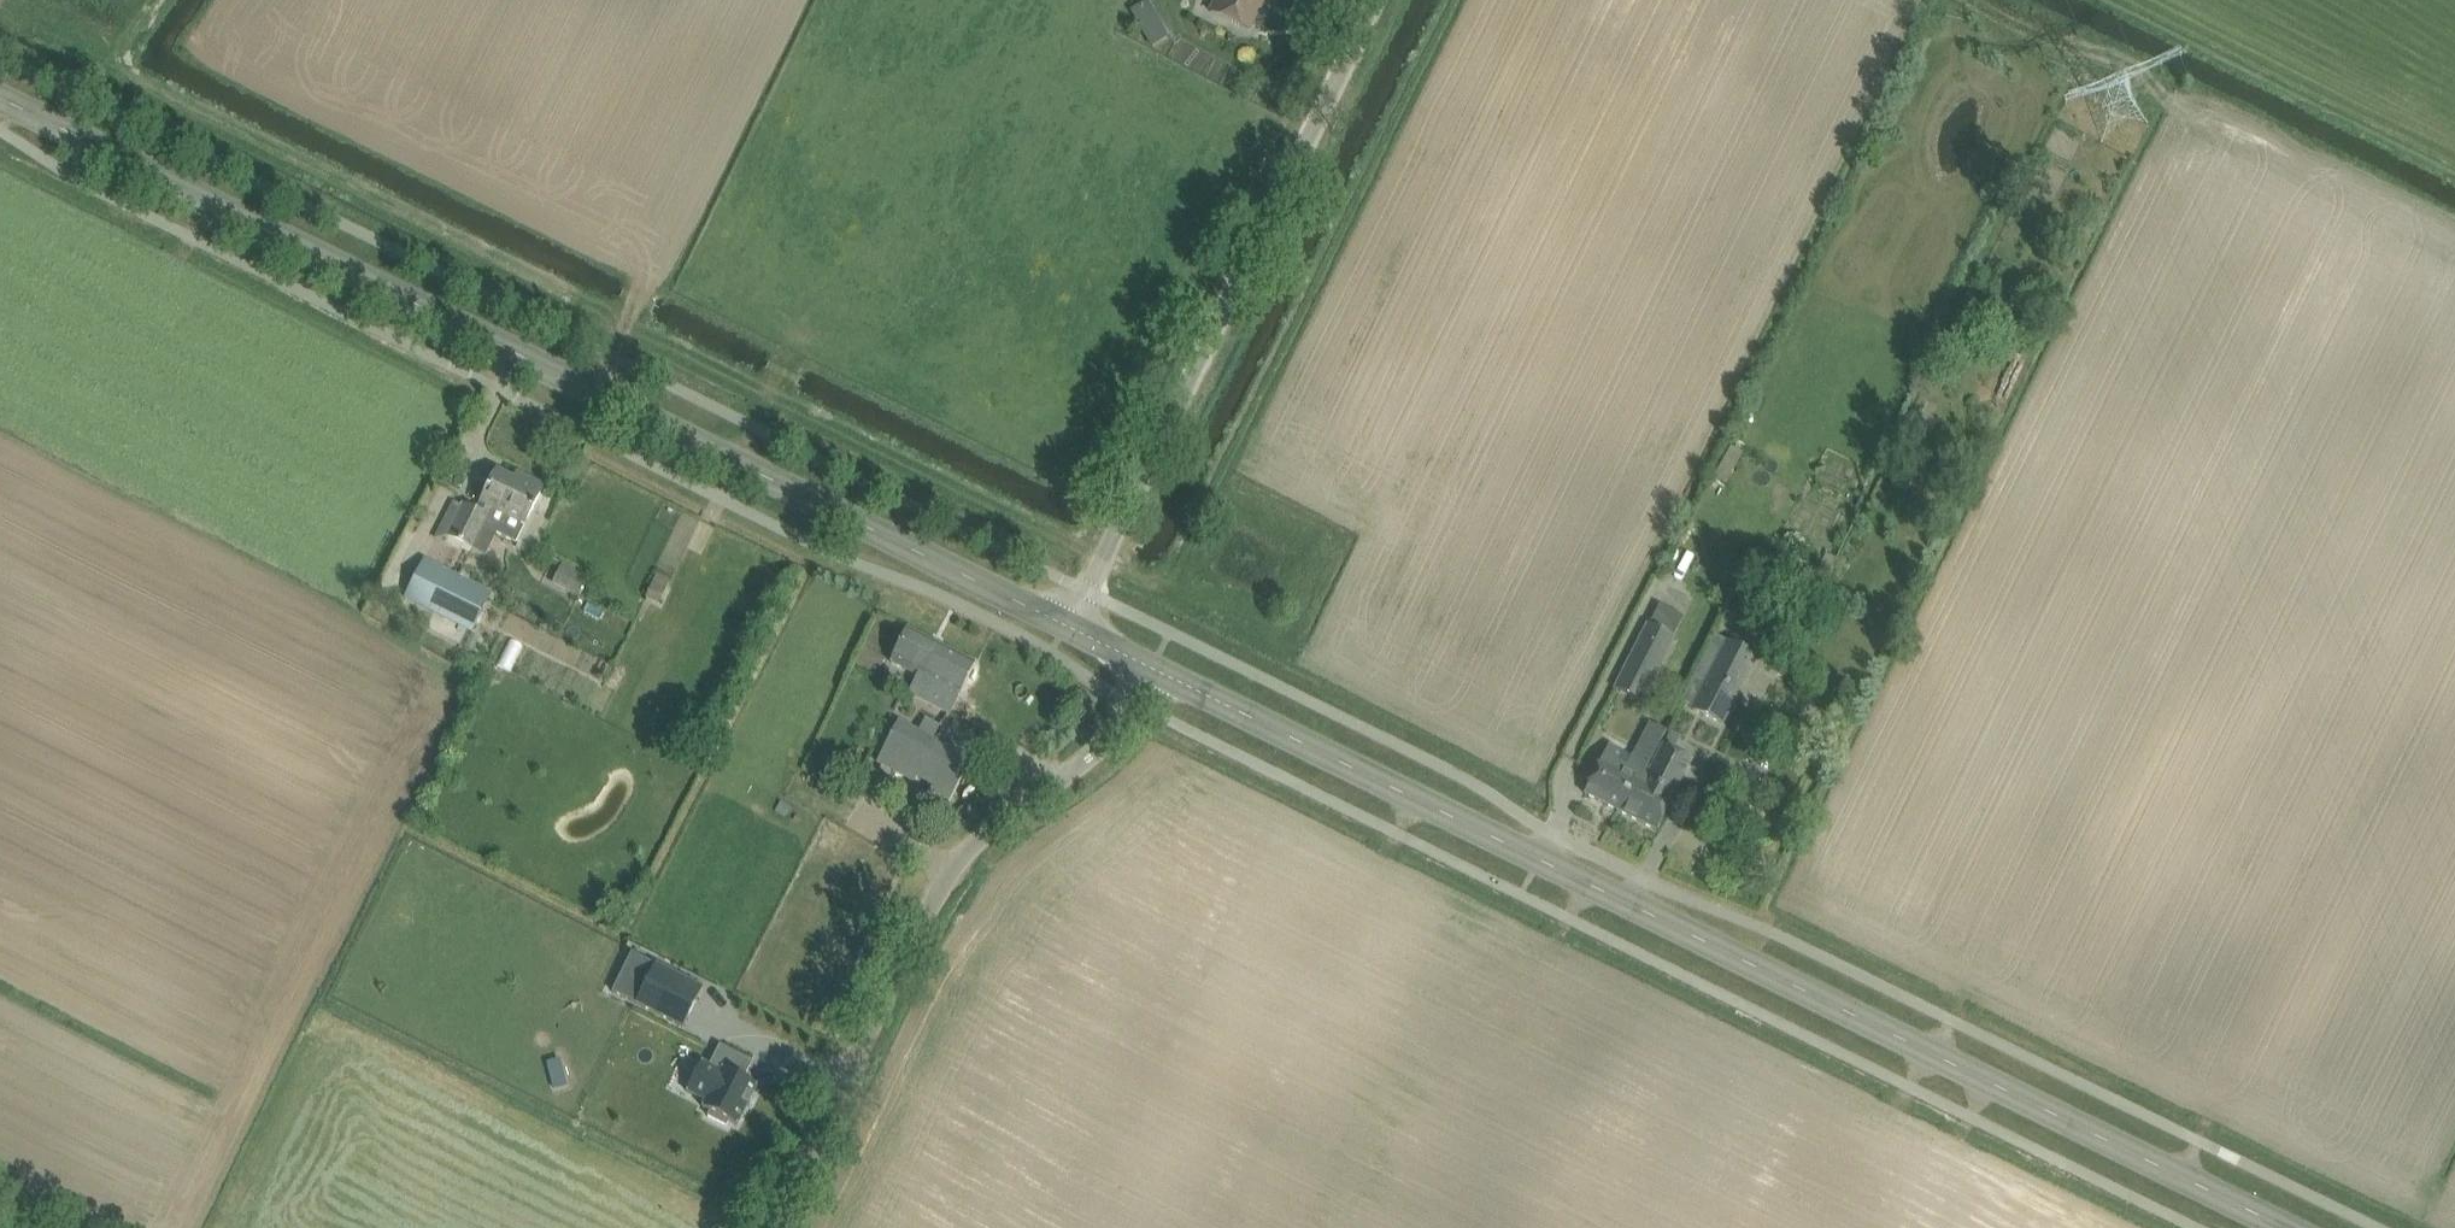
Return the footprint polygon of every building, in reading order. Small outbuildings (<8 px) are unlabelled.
[(1128,7),(1148,45),(1172,33),(1155,0),(1141,0),(1128,7)] [(1211,11),(1249,30),(1264,0),(1216,0),(1211,11)] [(541,494),(513,480),(497,472),(486,493),(477,511),(464,504),(463,506),(454,502),(446,516),(456,520),(448,536),(472,549),(484,527),(498,534),(516,543),(525,525),(530,516),(541,494)] [(424,559),(404,596),(471,631),(490,593),(424,559)] [(560,559),(549,583),(579,596),(589,572),(560,559)] [(644,592),(656,600),(669,579),(657,572),(644,592)] [(1668,634),(1648,624),(1623,673),(1643,683),(1668,634)] [(909,693),(929,704),(951,715),(976,663),(908,628),(891,662),(918,676),(909,693)] [(1721,724),(1756,656),(1728,642),(1706,684),(1694,677),(1681,701),(1694,708),(1693,710),(1721,724)] [(902,721),(881,759),(932,786),(930,789),(950,800),(971,759),(950,748),(902,721)] [(1609,745),(1584,792),(1618,810),(1631,785),(1641,790),(1650,773),(1651,773),(1654,768),(1653,767),(1650,765),(1667,732),(1666,732),(1651,723),(1633,757),(1609,745)] [(1631,785),(1618,810),(1650,827),(1656,830),(1673,797),(1691,761),(1674,752),(1680,739),(1670,733),(1653,767),(1654,768),(1651,773),(1650,773),(1641,790),(1631,785)] [(1715,816),(1726,794),(1709,786),(1698,808),(1715,816)] [(632,952),(612,991),(683,1027),(703,988),(632,952)] [(702,1061),(687,1091),(706,1101),(703,1107),(710,1111),(707,1116),(727,1126),(729,1121),(737,1125),(747,1106),(749,1107),(754,1097),(752,1096),(757,1085),(744,1079),(753,1062),(720,1045),(710,1065),(702,1061)]
